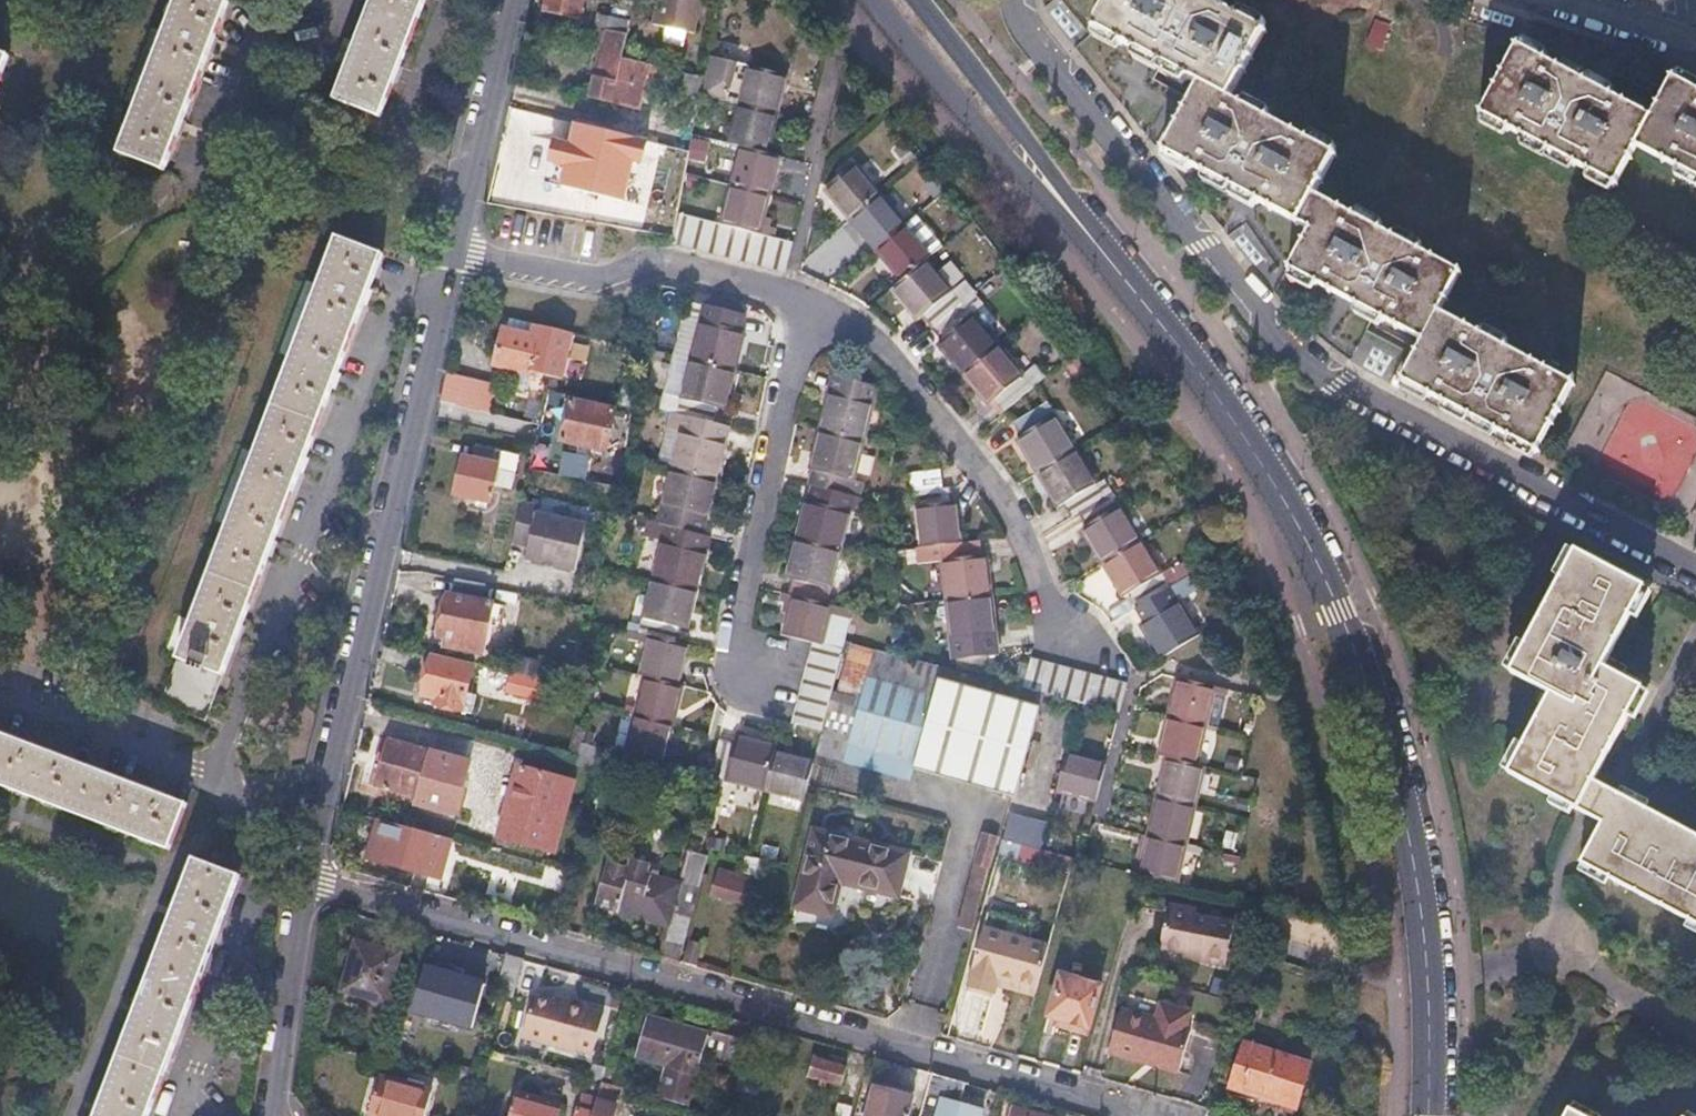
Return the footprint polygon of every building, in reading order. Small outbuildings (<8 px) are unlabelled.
[(212,0),(175,0),(118,150),(163,168),(224,5),(212,0)] [(334,99),(379,116),(422,0),(372,0),(334,99)] [(578,22),(583,0),(549,0),(545,14),(578,22)] [(630,29),(636,0),(624,0),(621,13),(618,26),(630,29)] [(656,24),(696,31),(703,0),(661,0),(656,24)] [(1204,0),(1107,0),(1093,27),(1198,83),(1163,151),(1309,230),(1290,269),(1419,340),(1400,378),(1469,415),(1545,458),(1578,389),(1436,310),(1456,271),(1320,202),(1343,159),(1236,99),(1268,34),(1204,0)] [(610,24),(618,26),(621,13),(613,11),(610,24)] [(626,48),(630,29),(618,26),(610,24),(598,21),(594,43),(626,48)] [(626,48),(594,43),(593,48),(602,51),(591,97),(638,108),(646,73),(662,76),(664,69),(623,59),(626,48)] [(1480,114),(1610,186),(1631,148),(1695,183),(1695,96),(1667,81),(1646,119),(1583,85),(1515,48),(1480,114)] [(705,103),(741,112),(779,120),(788,81),(715,64),(705,103)] [(779,120),(741,112),(732,147),(746,151),(770,157),(779,120)] [(734,148),(723,145),(722,147),(694,139),(688,160),(728,170),(734,148)] [(746,151),(736,190),(772,199),(782,160),(770,157),(746,151)] [(829,189),(854,221),(883,198),(857,167),(829,189)] [(772,199),(736,190),(725,229),(741,233),(757,238),(773,241),(775,231),(765,228),(772,199)] [(854,221),(878,251),(906,228),(883,198),(854,221)] [(687,250),(695,222),(679,218),(672,247),(687,250)] [(695,222),(687,250),(703,254),(709,226),(695,222)] [(709,226),(703,254),(718,258),(725,229),(709,226)] [(906,228),(878,251),(904,282),(929,262),(932,259),(906,228)] [(741,233),(725,229),(718,258),(733,262),(741,233)] [(741,233),(733,262),(750,266),(757,238),(741,233)] [(378,253),(335,235),(157,703),(204,720),(378,253)] [(773,241),(757,238),(750,266),(765,269),(773,241)] [(790,245),(773,241),(765,269),(782,274),(790,245)] [(934,328),(972,297),(963,285),(954,292),(929,262),(904,282),(895,289),(921,321),(925,318),(934,328)] [(1020,283),(1007,267),(987,284),(999,298),(1020,283)] [(972,297),(934,328),(944,340),(941,343),(968,375),(999,347),(1001,346),(991,335),(975,316),(986,306),(976,293),(972,297)] [(694,325),(684,365),(728,375),(738,336),(732,334),(736,319),(686,306),(682,322),(694,325)] [(975,316),(991,335),(1002,326),(986,306),(975,316)] [(502,331),(494,370),(514,375),(511,387),(525,390),(528,378),(529,372),(560,380),(570,337),(535,329),(533,338),(502,331)] [(999,347),(968,375),(967,376),(993,406),(997,403),(1006,414),(1044,384),(1033,370),(1025,377),(999,347)] [(672,417),(712,427),(715,414),(719,415),(728,375),(684,365),(672,417)] [(1033,370),(1044,384),(1048,380),(1037,367),(1033,370)] [(446,376),(439,404),(459,410),(467,382),(446,376)] [(825,399),(815,437),(860,449),(868,416),(879,419),(883,405),(878,404),(879,399),(872,397),(873,394),(836,385),(832,400),(825,399)] [(614,416),(570,406),(560,443),(568,445),(566,452),(586,457),(587,450),(604,454),(608,441),(619,443),(623,425),(612,423),(614,416)] [(1042,476),(1080,452),(1051,406),(1020,426),(1027,439),(1021,442),(1042,476)] [(719,429),(712,427),(672,417),(670,417),(666,431),(679,434),(669,475),(713,486),(722,446),(715,444),(719,429)] [(860,449),(815,437),(806,478),(812,479),(809,491),(813,492),(858,504),(861,491),(851,489),(860,449)] [(516,458),(473,447),(469,462),(461,460),(452,496),(465,500),(463,506),(481,511),(482,505),(490,507),(495,487),(507,491),(516,458)] [(1080,452),(1042,476),(1061,506),(1065,504),(1076,522),(1085,516),(1119,495),(1109,479),(1101,483),(1080,452)] [(656,529),(694,539),(697,526),(702,527),(713,486),(669,475),(656,529)] [(904,480),(906,500),(939,497),(937,477),(904,480)] [(863,506),(858,504),(813,492),(810,506),(804,504),(793,545),(838,558),(848,520),(860,523),(863,506)] [(1147,541),(1119,495),(1085,516),(1092,528),(1089,530),(1109,565),(1146,542),(1147,541)] [(920,554),(958,550),(954,509),(951,510),(950,496),(939,497),(906,500),(907,513),(916,512),(920,554)] [(537,510),(520,506),(510,546),(526,549),(523,562),(573,573),(584,527),(535,516),(537,510)] [(694,539),(656,529),(649,527),(646,544),(661,547),(650,588),(692,598),(703,557),(697,556),(701,541),(694,539)] [(1146,542),(1109,565),(1130,600),(1133,598),(1140,609),(1194,577),(1186,565),(1166,576),(1146,542)] [(838,558),(793,545),(782,583),(790,585),(786,601),(825,611),(838,558)] [(977,548),(958,550),(920,554),(917,554),(918,571),(942,568),(946,608),(988,603),(983,561),(978,561),(977,548)] [(1522,678),(1562,701),(1519,781),(1609,829),(1590,870),(1695,927),(1695,836),(1605,788),(1656,692),(1615,670),(1657,591),(1589,555),(1522,678)] [(1205,570),(1194,577),(1198,584),(1209,577),(1205,570)] [(1194,577),(1140,609),(1150,625),(1145,628),(1165,662),(1205,639),(1183,603),(1202,592),(1198,584),(1194,577)] [(682,638),(692,598),(650,588),(638,638),(650,641),(676,648),(679,637),(682,638)] [(492,611),(446,600),(436,640),(443,642),(442,648),(481,657),(487,632),(498,635),(501,623),(490,620),(492,611)] [(825,611),(786,601),(783,600),(781,609),(793,612),(785,642),(812,649),(822,652),(830,621),(843,625),(845,616),(825,611)] [(988,603),(946,608),(951,667),(993,663),(988,603)] [(822,652),(837,656),(840,646),(841,647),(849,617),(845,616),(843,625),(830,621),(822,652)] [(676,648),(650,641),(640,682),(643,683),(675,691),(685,650),(676,648)] [(834,693),(827,692),(824,704),(820,721),(815,740),(810,757),(909,785),(911,776),(1014,804),(1039,714),(938,686),(941,673),(845,648),(834,693)] [(822,652),(812,649),(807,666),(833,673),(837,656),(822,652)] [(470,668),(429,658),(419,703),(468,715),(473,697),(463,694),(470,668)] [(510,679),(537,685),(541,670),(514,663),(510,679)] [(807,666),(803,682),(828,688),(833,673),(807,666)] [(1023,695),(1037,698),(1045,670),(1031,666),(1023,695)] [(1060,674),(1045,670),(1037,698),(1053,703),(1060,674)] [(1076,678),(1060,674),(1053,703),(1068,707),(1076,678)] [(510,679),(506,677),(502,695),(534,703),(539,686),(537,685),(510,679)] [(1091,682),(1076,678),(1068,707),(1085,711),(1091,682)] [(803,682),(799,697),(824,704),(827,692),(828,688),(803,682)] [(1109,686),(1091,682),(1085,711),(1101,716),(1109,686)] [(643,683),(633,722),(669,731),(680,692),(675,691),(643,683)] [(1172,685),(1164,724),(1202,733),(1211,694),(1172,685)] [(1120,689),(1109,686),(1101,716),(1113,718),(1120,689)] [(1211,694),(1202,733),(1221,737),(1229,698),(1211,694)] [(799,697),(794,714),(820,721),(824,704),(799,697)] [(789,733),(815,740),(820,721),(794,714),(789,733)] [(669,731),(633,722),(624,758),(661,767),(669,731)] [(1193,772),(1202,733),(1164,724),(1155,763),(1161,765),(1193,772)] [(167,851),(185,805),(0,735),(0,788),(167,851)] [(710,779),(764,793),(772,757),(774,749),(731,738),(730,742),(719,740),(710,779)] [(468,765),(388,742),(375,789),(418,802),(416,809),(453,820),(468,765)] [(772,757),(764,793),(799,802),(808,767),(772,757)] [(1052,795),(1090,805),(1099,768),(1062,758),(1052,795)] [(1153,802),(1190,812),(1199,773),(1193,772),(1161,765),(1153,802)] [(520,795),(526,772),(519,770),(514,793),(520,795)] [(520,795),(514,793),(508,816),(503,815),(496,841),(548,855),(567,783),(526,772),(520,795)] [(1144,840),(1182,849),(1190,812),(1153,802),(1144,840)] [(994,841),(995,841),(1036,851),(1043,826),(1000,816),(994,841)] [(441,842),(376,824),(366,862),(425,878),(431,854),(438,855),(441,842)] [(842,887),(855,890),(867,846),(817,832),(795,910),(833,920),(842,887)] [(969,934),(995,841),(994,841),(980,837),(955,930),(969,934)] [(705,840),(702,853),(708,853),(717,855),(720,843),(705,840)] [(1182,849),(1144,840),(1135,877),(1173,887),(1182,849)] [(909,858),(867,846),(855,890),(897,901),(909,858)] [(194,859),(92,1115),(142,1115),(237,877),(194,859)] [(689,892),(696,894),(705,864),(697,862),(689,892)] [(664,942),(682,947),(683,944),(696,894),(689,892),(605,869),(594,909),(668,929),(664,942)] [(718,869),(716,879),(747,887),(750,878),(718,869)] [(747,887),(716,879),(710,898),(742,906),(747,887)] [(1182,954),(1199,957),(1198,963),(1219,968),(1228,926),(1190,918),(1191,912),(1163,906),(1154,948),(1182,954)] [(1032,988),(1044,947),(979,930),(964,985),(991,992),(995,978),(1032,988)] [(683,944),(682,947),(678,964),(691,968),(696,948),(683,944)] [(354,946),(341,993),(385,1005),(399,958),(354,946)] [(1181,960),(1198,963),(1199,957),(1182,954),(1181,960)] [(510,1000),(521,962),(504,958),(494,995),(510,1000)] [(738,966),(736,975),(749,978),(751,969),(738,966)] [(423,971),(412,1013),(469,1029),(480,988),(423,971)] [(1047,1020),(1087,1030),(1098,990),(1058,978),(1047,1020)] [(567,1008),(568,1002),(555,998),(554,1005),(567,1008)] [(568,1002),(567,1008),(554,1005),(532,999),(522,1038),(575,1052),(576,1049),(591,1053),(601,1014),(588,1011),(589,1007),(568,1002)] [(1151,1021),(1116,1012),(1105,1055),(1134,1063),(1136,1058),(1154,1064),(1153,1068),(1175,1074),(1187,1032),(1182,1030),(1185,1020),(1184,1018),(1180,1012),(1164,1009),(1160,1008),(1157,1009),(1154,1012),(1151,1021)] [(701,1059),(736,1069),(744,1041),(711,1033),(710,1037),(649,1020),(638,1059),(657,1063),(647,1097),(688,1107),(701,1059)] [(1240,1045),(1226,1090),(1290,1108),(1302,1063),(1240,1045)] [(812,1060),(807,1077),(841,1087),(846,1071),(840,1069),(842,1061),(825,1056),(823,1063),(812,1060)] [(605,1070),(601,1084),(614,1088),(620,1069),(606,1066),(605,1070)] [(589,1084),(600,1087),(601,1084),(605,1070),(593,1067),(588,1083),(589,1084)] [(736,1098),(753,1103),(760,1072),(743,1068),(736,1098)] [(930,1076),(925,1097),(959,1107),(965,1086),(930,1076)] [(369,1115),(370,1115),(416,1115),(423,1090),(379,1077),(369,1115)] [(600,1087),(589,1084),(584,1101),(581,1100),(577,1115),(592,1115),(600,1087)] [(592,1115),(613,1115),(620,1090),(614,1088),(601,1084),(600,1087),(592,1115)] [(913,1095),(879,1084),(870,1115),(907,1115),(913,1095)] [(512,1115),(558,1115),(561,1106),(518,1094),(512,1115)] [(920,1115),(979,1115),(980,1113),(959,1107),(925,1097),(920,1115)] [(852,1110),(838,1106),(835,1115),(850,1115),(852,1110)]
